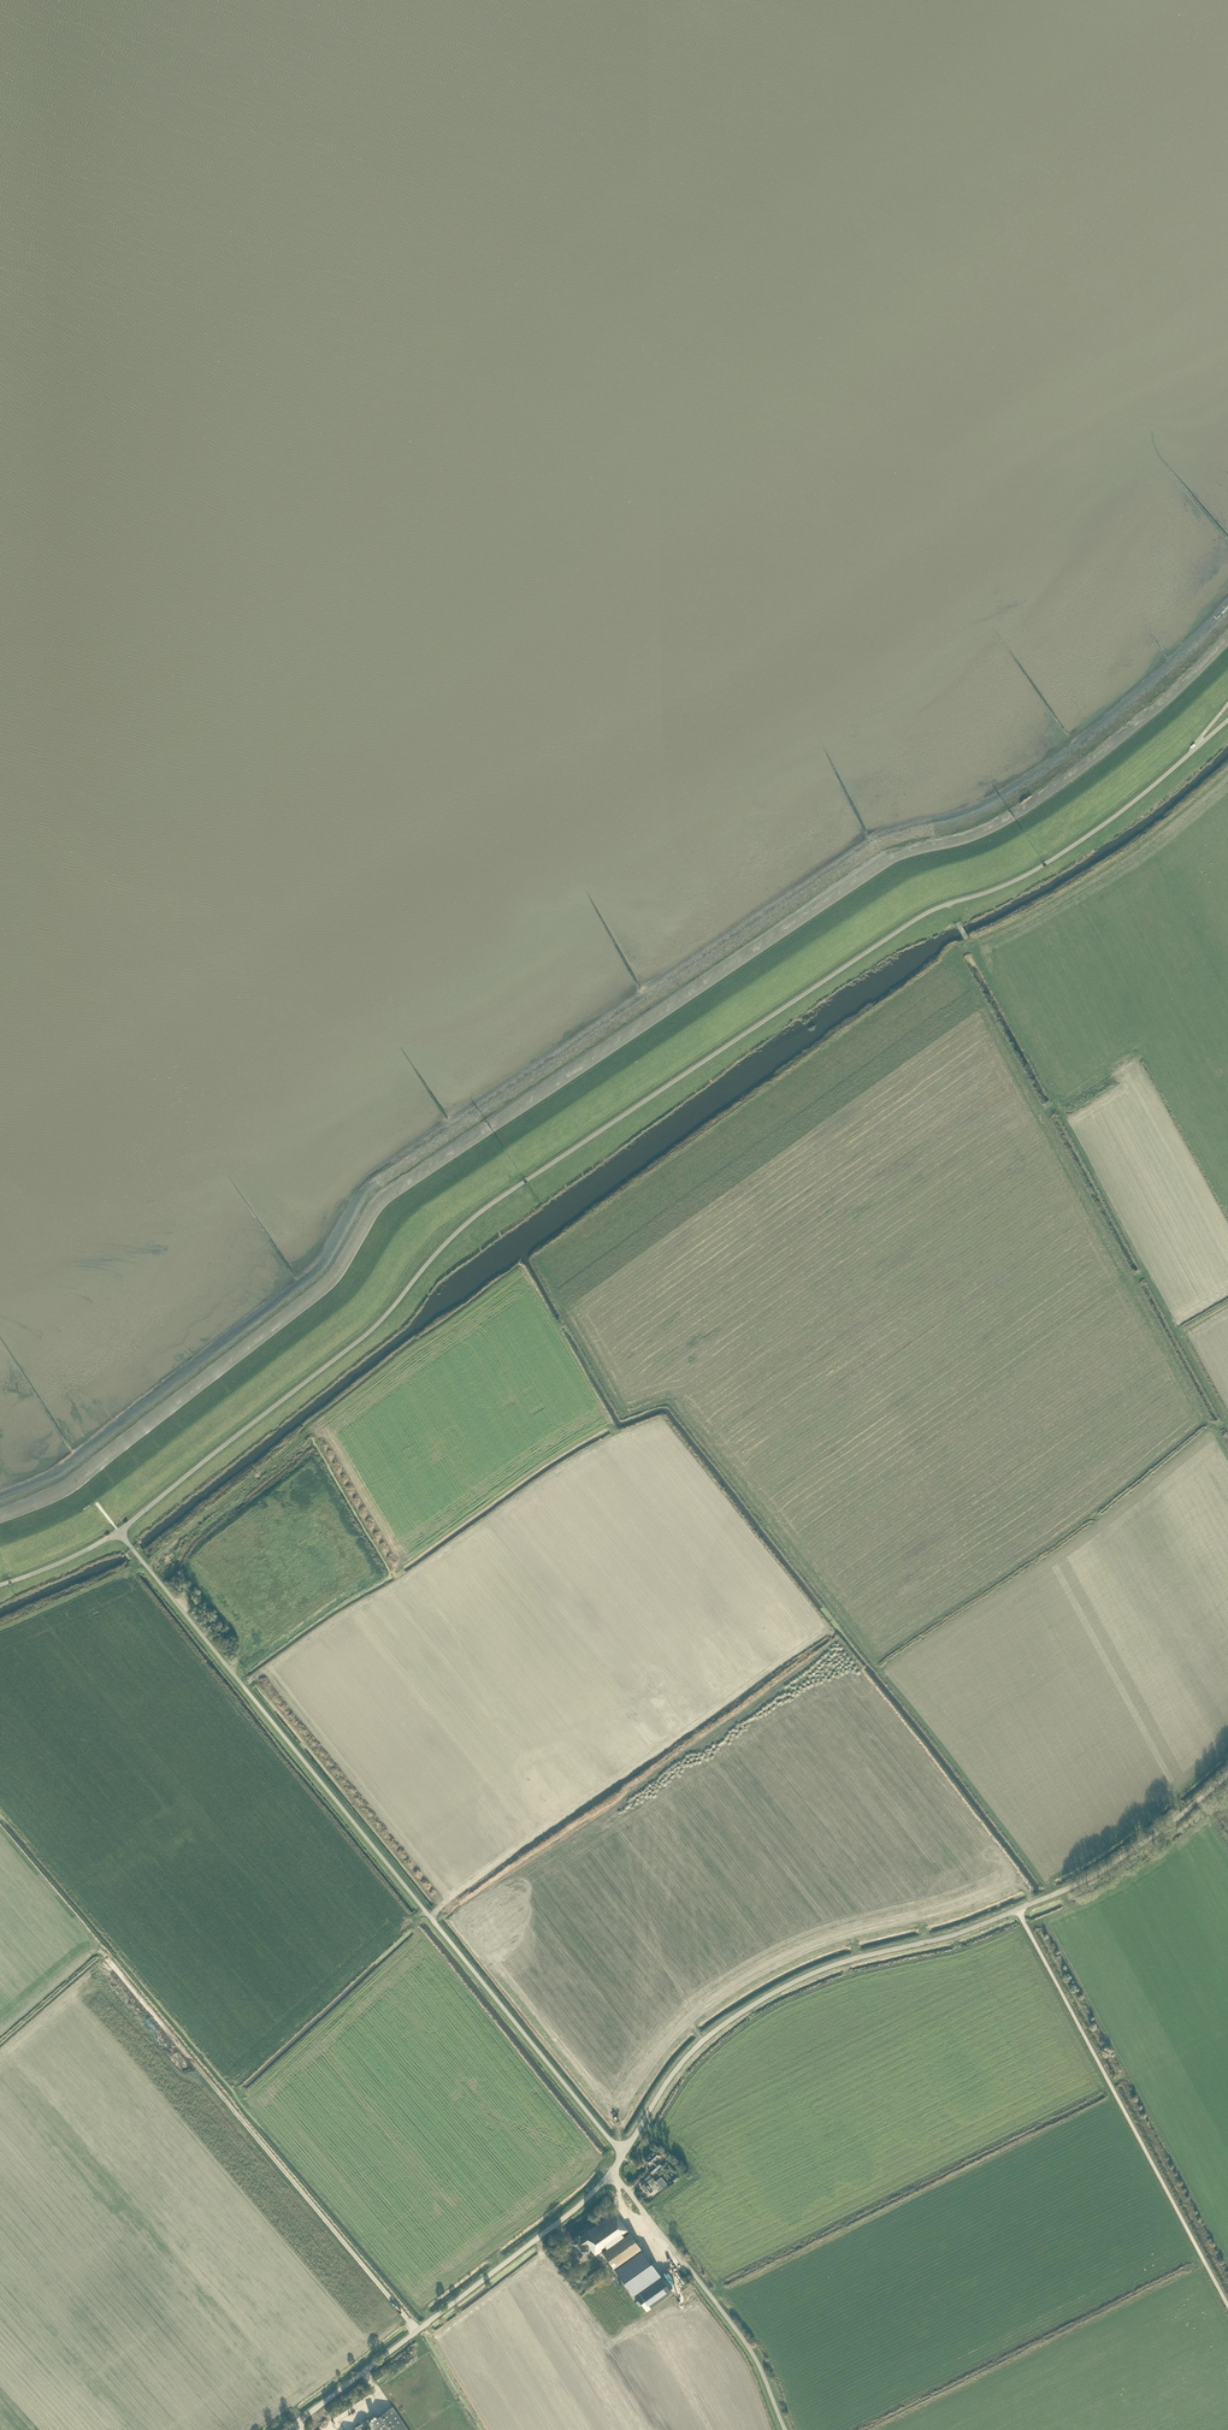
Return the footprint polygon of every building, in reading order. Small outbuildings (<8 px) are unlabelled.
[(655,2160),(656,2159),(660,2155),(655,2149),(644,2160),(649,2165),(651,2164),(652,2165),(647,2170),(652,2174),(661,2166),(655,2160)] [(652,2190),(652,2189),(654,2187),(656,2189),(656,2188),(658,2190),(661,2188),(667,2184),(661,2177),(655,2181),(652,2177),(645,2183),(641,2186),(648,2194),(652,2190)] [(580,2237),(579,2235),(569,2242),(579,2257),(589,2250),(586,2246),(588,2245),(590,2249),(595,2255),(606,2247),(606,2249),(598,2254),(604,2262),(607,2260),(613,2267),(640,2248),(629,2233),(624,2237),(623,2235),(628,2231),(614,2212),(584,2233),(584,2234),(580,2237)] [(634,2294),(647,2284),(659,2275),(640,2249),(613,2268),(632,2294),(634,2294)] [(672,2292),(660,2276),(633,2295),(644,2312),(672,2292)] [(368,2426),(371,2429),(408,2429),(392,2407),(370,2422),(368,2419),(355,2427),(357,2429),(361,2429),(368,2426)]
